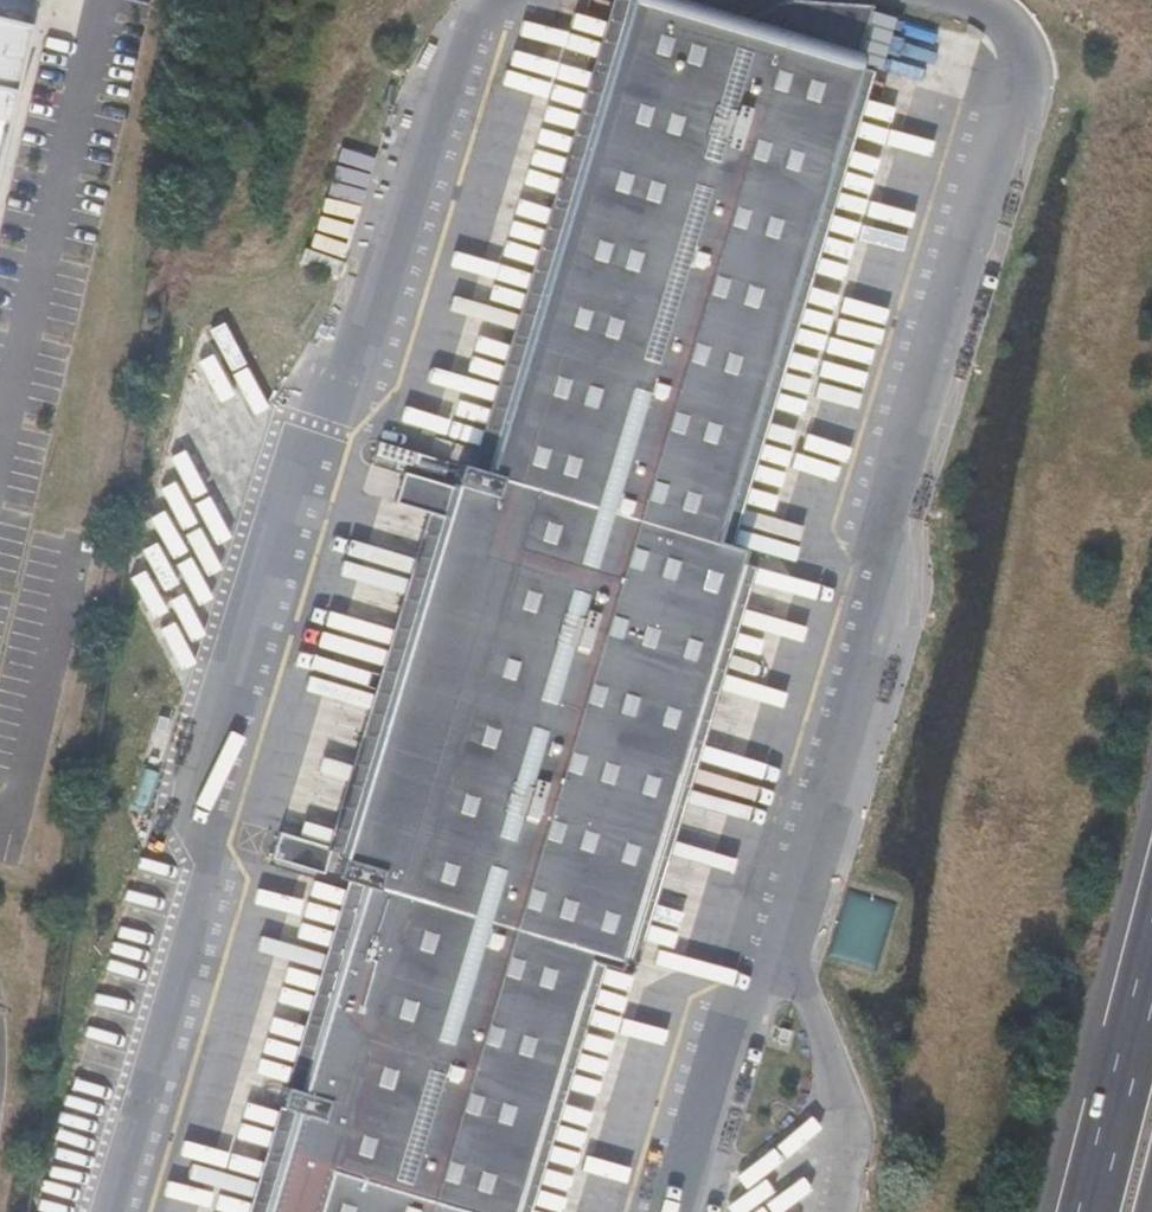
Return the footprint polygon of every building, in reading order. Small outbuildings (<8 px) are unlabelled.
[(37,0),(0,0),(0,154),(37,0)] [(362,885),(322,1019),(301,1091),(282,1086),(278,1106),(294,1111),(264,1211),(512,1211),(560,1053),(588,960),(615,969),(743,550),(714,542),(856,68),(630,0),(629,0),(487,473),(457,464),(449,495),(335,876),(362,885)] [(335,286),(342,264),(317,255),(311,279),(335,286)] [(852,890),(832,950),(875,964),(895,904),(852,890)]
